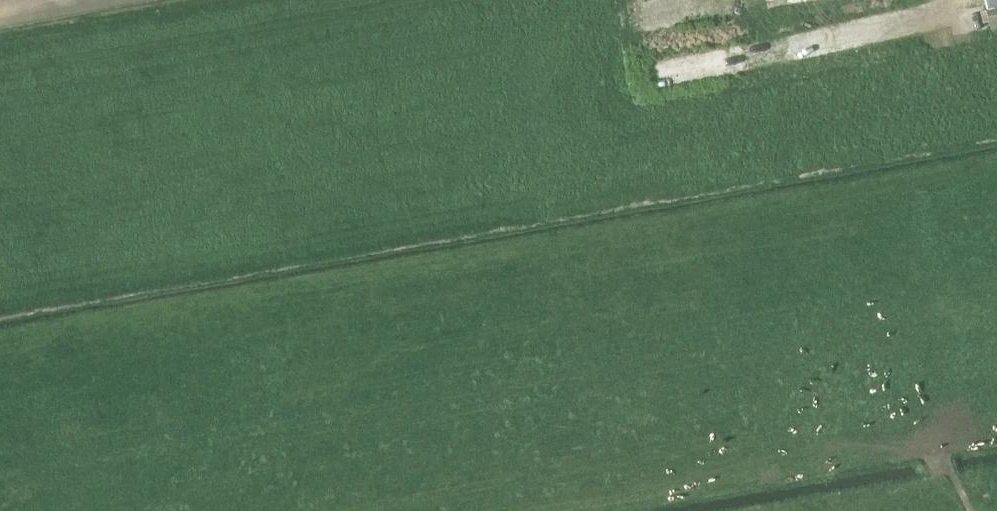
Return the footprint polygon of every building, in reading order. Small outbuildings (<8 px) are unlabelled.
[(993,27),(993,28),(996,27),(996,0),(988,0),(993,27)]
